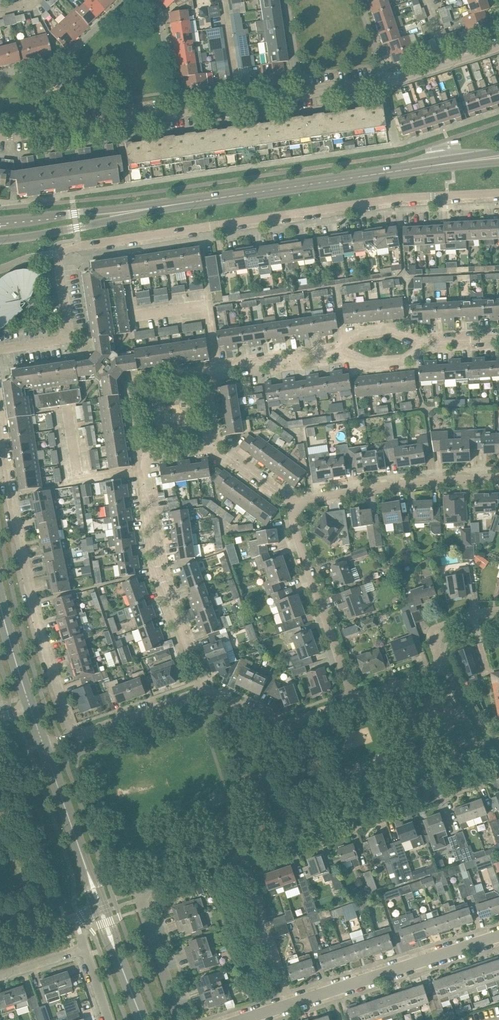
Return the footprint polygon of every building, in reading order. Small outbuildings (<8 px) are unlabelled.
[(104,10),(94,0),(87,0),(83,4),(96,17),(104,10)] [(112,3),(109,0),(94,0),(104,10),(112,3)] [(178,6),(179,11),(169,13),(171,24),(189,21),(188,16),(190,15),(189,10),(194,9),(192,0),(189,0),(178,6)] [(279,7),(278,0),(258,0),(259,5),(261,5),(261,10),(279,7)] [(369,4),(372,14),(389,8),(387,3),(389,2),(389,0),(379,0),(369,4)] [(468,4),(470,9),(468,10),(469,15),(484,11),(488,9),(485,0),(481,0),(468,4)] [(240,13),(238,3),(228,4),(230,15),(240,13)] [(78,6),(74,10),(89,26),(88,24),(96,17),(83,4),(79,8),(78,6)] [(281,18),(279,7),(261,10),(262,15),(260,16),(261,21),(281,18)] [(389,8),(372,14),(375,24),(395,18),(393,12),(391,13),(389,8)] [(81,33),(89,26),(74,10),(66,17),(81,33)] [(49,15),(46,11),(41,16),(45,19),(49,15)] [(462,17),(466,28),(487,21),(484,11),(469,15),(462,17)] [(232,25),(242,24),(240,13),(230,15),(232,25)] [(66,17),(58,24),(73,41),(81,33),(66,17)] [(283,29),(281,18),(261,21),(255,22),(257,33),(265,31),(283,29)] [(375,24),(379,34),(396,28),(394,23),(396,22),(395,18),(375,24)] [(189,21),(171,24),(172,34),(192,31),(191,26),(189,26),(189,21)] [(490,31),(487,21),(466,28),(469,38),(490,31)] [(73,41),(58,24),(50,32),(58,41),(65,48),(73,41)] [(207,40),(213,39),(223,38),(222,27),(206,29),(207,40)] [(396,28),(379,34),(382,45),(401,38),(401,37),(400,33),(398,33),(396,28)] [(264,42),(284,39),(283,29),(265,31),(265,37),(263,37),(264,42)] [(169,40),(170,46),(192,42),(191,37),(193,37),(192,31),(172,34),(173,40),(169,40)] [(36,36),(41,58),(52,55),(46,34),(36,36)] [(246,34),(236,36),(233,36),(235,47),(247,45),(246,34)] [(387,43),(391,53),(412,46),(408,35),(401,37),(401,38),(382,45),(387,43)] [(36,36),(25,39),(31,61),(41,58),(36,36)] [(214,50),(215,50),(222,49),(225,48),(223,38),(213,39),(207,40),(209,51),(214,50)] [(31,61),(25,39),(15,42),(20,61),(19,62),(20,64),(31,61)] [(286,50),(284,39),(264,42),(265,48),(267,47),(268,53),(286,50)] [(0,41),(0,66),(9,64),(5,46),(3,41),(0,41)] [(10,45),(5,46),(9,64),(19,62),(20,61),(15,42),(10,43),(10,45)] [(175,51),(175,56),(195,53),(194,48),(193,48),(192,42),(170,46),(171,51),(175,51)] [(247,45),(235,47),(236,57),(237,57),(238,57),(246,56),(249,56),(247,45)] [(415,56),(412,46),(391,53),(394,63),(415,56)] [(225,50),(225,48),(222,49),(215,50),(214,50),(216,61),(217,60),(227,59),(225,50)] [(286,50),(268,53),(262,54),(263,64),(267,63),(267,64),(282,62),(287,61),(286,50)] [(200,52),(195,53),(175,56),(177,66),(200,63),(202,63),(200,52)] [(238,57),(237,57),(238,68),(248,67),(247,58),(246,56),(238,57)] [(219,71),(225,70),(228,70),(227,59),(217,60),(219,71)] [(262,76),(284,72),(283,62),(287,61),(282,62),(267,64),(267,63),(263,64),(260,65),(262,76)] [(198,74),(202,73),(200,63),(177,66),(179,78),(184,77),(184,76),(199,74),(198,74)] [(220,82),(230,81),(228,70),(225,71),(225,70),(219,71),(219,76),(220,82)] [(284,72),(262,76),(264,86),(286,83),(284,72)] [(184,77),(185,88),(207,84),(205,73),(202,73),(198,74),(199,74),(184,76),(184,77),(179,78),(184,77)] [(484,79),(493,106),(494,110),(496,109),(496,108),(498,107),(498,105),(498,104),(498,87),(498,85),(495,76),(491,77),(494,87),(487,89),(484,79)] [(493,106),(484,79),(479,81),(482,91),(476,93),(473,83),(472,83),(483,113),(485,113),(485,112),(487,111),(486,108),(493,106)] [(230,81),(220,82),(221,88),(219,88),(220,93),(226,92),(226,88),(231,87),(230,81)] [(483,113),(472,83),(468,85),(471,94),(464,97),(468,108),(471,117),(474,116),(473,116),(476,115),(475,112),(481,110),(483,113)] [(209,95),(207,84),(185,88),(187,98),(209,95)] [(446,92),(441,94),(451,124),(450,121),(456,118),(457,121),(460,120),(460,121),(462,120),(461,117),(456,99),(449,102),(446,92)] [(451,124),(441,94),(444,103),(437,106),(434,96),(429,98),(439,128),(440,128),(438,124),(445,122),(445,125),(448,124),(448,125),(451,124)] [(418,101),(421,111),(428,132),(427,128),(433,126),(434,128),(437,128),(437,129),(439,128),(429,98),(432,107),(426,109),(423,100),(418,101)] [(426,132),(428,132),(421,111),(415,113),(411,104),(407,105),(410,115),(417,135),(416,132),(422,130),(423,132),(425,132),(426,132)] [(365,107),(360,108),(364,135),(386,132),(382,105),(376,106),(375,107),(373,107),(372,105),(369,105),(369,108),(366,108),(365,107)] [(414,136),(417,135),(410,115),(403,117),(400,107),(395,109),(398,119),(404,136),(411,134),(412,136),(414,135),(414,136)] [(339,111),(343,138),(364,135),(360,108),(355,109),(354,110),(351,111),(351,108),(347,108),(348,111),(345,112),(343,111),(339,111)] [(343,138),(339,111),(334,112),(332,114),(330,114),(329,111),(326,112),(326,115),(324,115),(322,114),(317,114),(321,141),(323,141),(324,147),(327,146),(328,147),(329,151),(333,150),(332,140),(343,138)] [(320,147),(319,142),(321,141),(317,114),(312,115),(311,117),(308,117),(308,114),(304,115),(305,118),(302,118),(301,117),(296,118),(300,145),(310,143),(312,154),(317,153),(316,149),(317,148),(320,147)] [(300,145),(296,118),(291,118),(290,120),(287,120),(287,117),(283,118),(284,121),(281,121),(279,120),(274,121),(279,148),(300,145)] [(279,148),(274,121),(269,122),(268,123),(266,124),(265,121),(262,121),(262,124),(260,124),(258,123),(253,124),(257,151),(279,148)] [(237,127),(232,127),(236,155),(257,151),(253,124),(248,125),(247,126),(244,127),(244,124),(240,125),(241,127),(238,128),(237,127)] [(210,131),(215,158),(236,155),(232,127),(227,128),(226,130),(223,130),(222,127),(219,128),(219,131),(217,131),(215,130),(210,131)] [(189,134),(193,161),(195,160),(196,166),(199,165),(200,166),(201,170),(205,169),(204,160),(215,158),(210,131),(205,131),(204,133),(202,133),(201,130),(198,131),(198,134),(195,134),(194,133),(189,134)] [(193,161),(189,134),(184,135),(183,136),(180,137),(180,134),(176,134),(177,137),(174,137),(173,136),(168,137),(172,164),(182,162),(184,173),(188,172),(188,168),(189,167),(192,166),(191,161),(193,161)] [(172,164),(168,137),(163,138),(162,139),(159,140),(159,137),(155,137),(155,140),(153,141),(151,139),(146,140),(150,167),(172,164)] [(150,167),(146,140),(141,141),(140,143),(138,143),(137,140),(134,141),(134,144),(132,144),(130,143),(125,144),(129,170),(150,167)] [(16,188),(17,195),(26,194),(26,197),(39,195),(38,192),(54,189),(55,193),(67,191),(67,187),(83,185),(83,189),(96,187),(95,183),(111,181),(112,184),(119,183),(117,173),(122,172),(120,157),(115,158),(112,144),(106,145),(108,159),(92,162),(90,147),(77,149),(79,164),(64,166),(61,151),(49,153),(51,168),(35,170),(33,156),(20,158),(22,172),(14,173),(12,164),(2,163),(1,172),(0,172),(0,186),(16,188)] [(490,245),(489,221),(479,222),(480,239),(486,239),(486,245),(490,245)] [(489,221),(490,245),(496,244),(495,239),(498,238),(498,221),(489,221)] [(480,239),(479,222),(468,222),(469,246),(475,246),(474,240),(480,239)] [(426,251),(424,223),(420,224),(421,227),(414,228),(415,246),(420,246),(421,251),(426,251)] [(424,223),(426,251),(426,254),(431,254),(431,251),(436,251),(435,245),(436,245),(435,226),(428,227),(427,223),(424,223)] [(445,224),(447,250),(457,249),(456,223),(445,224)] [(456,223),(457,249),(467,249),(465,223),(456,223)] [(441,226),(435,226),(436,245),(441,244),(441,250),(447,250),(445,224),(441,224),(441,226)] [(396,248),(396,247),(400,246),(397,227),(385,229),(385,230),(388,248),(389,251),(394,250),(396,248)] [(377,250),(388,248),(385,230),(383,231),(383,228),(374,230),(377,250)] [(415,246),(414,228),(403,228),(405,252),(410,252),(410,246),(415,246)] [(363,234),(366,252),(377,250),(374,230),(365,231),(365,233),(363,234)] [(352,236),(355,253),(366,252),(363,234),(363,232),(351,234),(352,236)] [(343,255),(355,253),(352,236),(350,236),(349,233),(340,235),(343,255)] [(329,239),(332,257),(343,255),(340,235),(331,236),(332,239),(329,239)] [(320,259),(326,258),(332,257),(329,239),(329,238),(318,239),(320,259)] [(301,243),(304,260),(316,259),(313,240),(301,242),(301,243)] [(291,242),(294,269),(299,268),(298,261),(304,260),(301,243),(299,243),(299,241),(291,242)] [(282,246),(279,246),(282,264),(288,263),(289,269),(294,269),(291,242),(281,244),(282,246)] [(268,247),(271,266),(282,264),(279,246),(279,245),(268,247)] [(191,249),(194,270),(203,269),(200,247),(191,249)] [(261,275),(272,273),(271,266),(268,247),(256,248),(256,250),(259,267),(261,275)] [(249,269),(259,267),(256,250),(254,250),(254,248),(245,249),(249,269)] [(182,250),(185,272),(194,270),(191,249),(182,250)] [(234,253),(237,271),(249,269),(245,249),(236,250),(236,253),(234,253)] [(173,251),(177,273),(185,272),(182,250),(173,251)] [(164,253),(168,274),(177,273),(173,251),(164,253)] [(237,271),(234,253),(234,252),(222,254),(225,273),(237,271)] [(155,254),(159,276),(168,274),(164,253),(155,254)] [(146,255),(150,277),(159,276),(155,254),(146,255)] [(142,285),(151,283),(150,277),(146,255),(138,257),(141,278),(142,285)] [(222,291),(217,256),(206,258),(211,293),(222,291)] [(129,258),(132,280),(141,278),(138,257),(129,258)] [(129,258),(92,264),(93,271),(100,276),(97,279),(91,274),(84,275),(93,339),(95,338),(114,336),(131,333),(123,281),(132,280),(129,258)] [(392,272),(393,277),(397,276),(402,271),(402,264),(391,265),(392,272)] [(24,274),(21,274),(19,274),(16,275),(13,276),(11,277),(8,278),(6,280),(4,281),(2,283),(0,285),(0,325),(1,327),(20,310),(19,309),(18,308),(18,307),(18,306),(18,305),(18,304),(18,303),(19,302),(19,301),(20,300),(21,300),(22,299),(24,299),(25,299),(26,299),(27,300),(37,277),(35,276),(32,275),(29,274),(27,274),(24,274)] [(421,278),(414,278),(412,279),(408,286),(408,289),(422,288),(422,284),(421,278)] [(471,302),(473,322),(479,321),(478,316),(485,316),(484,301),(483,293),(476,293),(473,291),(470,292),(471,302)] [(403,298),(390,299),(393,319),(404,318),(404,319),(405,318),(403,298)] [(393,319),(390,299),(379,301),(381,320),(393,319)] [(497,320),(495,300),(484,301),(485,316),(490,315),(490,321),(497,320)] [(381,320),(379,301),(367,302),(369,322),(381,320)] [(367,302),(355,304),(357,323),(369,322),(367,302)] [(461,317),(460,302),(448,303),(449,323),(455,323),(454,318),(461,317)] [(471,302),(460,302),(461,317),(466,317),(466,322),(473,322),(471,302)] [(449,323),(448,303),(435,304),(437,319),(442,318),(442,324),(449,323)] [(357,323),(355,304),(343,305),(345,324),(357,323)] [(435,304),(423,305),(425,325),(431,324),(430,319),(437,319),(435,304)] [(425,325),(423,305),(411,306),(412,320),(418,320),(418,325),(425,325)] [(324,316),(327,336),(333,335),(332,330),(338,329),(336,314),(324,316)] [(327,336),(324,316),(312,318),(314,332),(320,331),(321,337),(327,336)] [(280,343),(277,323),(276,317),(264,319),(265,325),(267,339),(272,339),(273,344),(280,343)] [(314,332),(312,318),(300,319),(303,339),(309,338),(309,333),(314,332)] [(303,339),(300,319),(288,321),(291,336),(296,335),(297,340),(303,339)] [(291,336),(288,321),(277,323),(280,343),(286,342),(285,337),(291,336)] [(267,339),(265,325),(253,327),(256,346),(262,345),(261,340),(267,339)] [(256,346),(253,327),(241,328),(243,343),(249,342),(250,347),(256,346)] [(243,343),(241,328),(229,330),(232,350),(238,349),(237,344),(243,343)] [(232,350),(229,330),(217,332),(219,347),(225,346),(226,351),(232,350)] [(138,370),(135,352),(120,354),(112,364),(109,361),(116,351),(114,336),(95,338),(97,352),(90,361),(76,363),(79,382),(95,380),(102,370),(106,373),(99,382),(101,398),(119,395),(117,381),(124,372),(138,370)] [(207,339),(183,343),(186,364),(194,363),(194,361),(202,360),(202,362),(210,361),(207,339)] [(183,343),(159,346),(162,368),(170,367),(170,365),(178,364),(178,366),(186,364),(183,343)] [(159,346),(135,350),(135,352),(138,370),(138,372),(146,370),(146,369),(154,367),(154,369),(162,368),(159,346)] [(480,384),(479,358),(473,358),(473,364),(467,364),(468,379),(468,385),(480,384)] [(479,358),(480,384),(492,383),(492,377),(491,362),(485,363),(485,358),(479,358)] [(455,360),(456,380),(468,379),(467,364),(461,364),(461,359),(455,360)] [(444,380),(456,380),(455,360),(449,360),(449,365),(443,366),(444,380)] [(420,382),(432,381),(431,361),(425,362),(425,367),(419,367),(420,382)] [(444,384),(444,380),(443,366),(437,366),(437,361),(431,361),(432,381),(437,381),(437,384),(444,384)] [(82,401),(79,382),(76,363),(76,362),(13,371),(14,378),(21,383),(18,387),(11,382),(5,383),(10,420),(32,417),(30,407),(28,392),(34,391),(36,408),(39,410),(79,404),(82,401)] [(336,371),(339,391),(352,389),(349,375),(343,376),(343,370),(336,371)] [(325,378),(328,393),(339,391),(336,371),(330,372),(331,377),(325,378)] [(414,371),(402,372),(405,392),(417,391),(414,371)] [(393,393),(405,392),(402,372),(390,374),(393,393)] [(316,395),(328,393),(325,378),(320,379),(319,374),(313,375),(316,395)] [(379,375),(381,394),(393,393),(390,374),(379,375)] [(294,413),(301,412),(298,397),(316,395),(313,375),(306,376),(307,381),(296,383),(295,378),(283,380),(284,385),(272,386),(271,381),(265,382),(268,402),(285,399),(286,407),(293,406),(294,413)] [(369,396),(381,394),(379,375),(367,376),(369,396)] [(357,397),(369,396),(367,376),(355,377),(354,377),(357,397)] [(222,394),(223,399),(238,397),(236,385),(216,388),(217,395),(222,394)] [(103,422),(125,419),(124,411),(121,411),(120,403),(122,403),(121,395),(119,395),(101,398),(99,398),(103,422)] [(220,412),(240,409),(238,397),(223,399),(224,405),(219,406),(220,412)] [(227,423),(241,421),(240,409),(220,412),(221,418),(226,417),(227,423)] [(280,416),(274,411),(270,416),(276,421),(280,416)] [(10,420),(11,429),(33,425),(32,417),(10,420)] [(107,446),(128,443),(127,434),(125,435),(124,427),(126,427),(125,419),(103,422),(107,446)] [(266,426),(269,429),(270,429),(274,423),(270,420),(266,426)] [(241,421),(227,423),(228,429),(223,430),(224,436),(232,434),(243,433),(241,421)] [(279,427),(274,423),(270,429),(269,429),(275,433),(279,427)] [(11,429),(13,437),(34,434),(33,425),(11,429)] [(284,440),(289,434),(284,430),(280,437),(284,440)] [(475,446),(475,431),(462,432),(462,441),(455,441),(456,462),(470,462),(469,446),(475,446)] [(475,431),(475,446),(476,450),(485,449),(485,454),(496,454),(495,435),(486,435),(486,431),(475,431)] [(34,434),(13,437),(14,446),(36,443),(44,442),(42,433),(34,434)] [(456,462),(455,441),(448,441),(448,433),(431,433),(432,438),(433,448),(441,447),(442,463),(456,462)] [(294,437),(289,434),(284,440),(289,443),(294,437)] [(255,459),(267,443),(258,435),(255,439),(250,435),(243,443),(244,443),(241,448),(255,459)] [(408,447),(409,449),(411,466),(425,464),(424,452),(430,451),(427,436),(417,438),(418,446),(408,447)] [(411,466),(409,449),(408,447),(399,449),(397,441),(388,442),(388,443),(390,456),(391,461),(390,457),(396,457),(398,468),(411,466)] [(14,446),(15,455),(37,452),(36,443),(14,446)] [(110,470),(132,466),(131,458),(129,459),(127,451),(130,450),(128,443),(107,446),(110,470)] [(265,466),(277,450),(267,443),(255,459),(265,466)] [(377,452),(369,453),(372,472),(386,470),(384,457),(390,456),(388,443),(376,445),(377,452)] [(348,450),(347,444),(335,446),(337,459),(330,460),(332,478),(346,476),(345,467),(350,466),(350,461),(348,450)] [(348,450),(350,461),(356,461),(358,474),(372,472),(369,453),(368,447),(349,449),(348,450)] [(275,473),(287,457),(277,450),(265,466),(275,473)] [(15,455),(17,464),(38,461),(37,452),(15,455)] [(319,480),(332,478),(330,460),(322,462),(321,454),(309,455),(311,472),(317,471),(319,480)] [(197,464),(199,479),(211,477),(208,457),(202,458),(202,463),(197,464)] [(296,464),(287,457),(275,473),(285,480),(296,464)] [(184,461),(187,481),(199,479),(197,464),(191,465),(190,460),(184,461)] [(17,464),(18,473),(40,470),(38,461),(17,464)] [(175,482),(187,481),(184,461),(178,462),(178,467),(173,468),(175,482)] [(175,482),(173,468),(167,469),(166,463),(160,464),(163,484),(175,482)] [(306,472),(296,464),(285,480),(294,487),(294,488),(306,472)] [(18,473),(20,482),(41,479),(40,470),(18,473)] [(228,498),(240,482),(224,470),(214,482),(220,486),(218,490),(228,498)] [(20,482),(21,491),(42,487),(41,479),(20,482)] [(108,494),(128,491),(127,485),(125,485),(124,480),(124,479),(107,482),(108,494)] [(249,489),(240,482),(228,498),(238,505),(249,489)] [(83,498),(89,497),(88,497),(92,497),(90,484),(81,486),(83,498)] [(31,502),(31,505),(57,500),(55,489),(33,494),(34,499),(33,499),(31,502)] [(259,496),(249,489),(238,505),(247,511),(259,496)] [(108,494),(110,506),(125,504),(124,498),(129,497),(128,491),(108,494)] [(498,503),(498,494),(475,495),(476,513),(496,512),(495,503),(498,503)] [(268,503),(259,496),(247,511),(256,518),(268,503)] [(465,526),(463,496),(446,497),(447,521),(454,520),(455,527),(465,526)] [(179,508),(177,497),(168,498),(170,509),(179,508)] [(37,515),(59,510),(57,500),(31,505),(32,507),(35,509),(36,509),(37,515)] [(432,531),(435,534),(441,534),(440,507),(433,508),(433,501),(414,502),(415,524),(432,523),(432,531)] [(402,518),(399,502),(382,505),(386,525),(393,524),(395,536),(411,533),(409,517),(402,518)] [(278,510),(268,503),(256,518),(267,526),(279,509),(278,509),(278,510)] [(110,506),(105,507),(106,518),(104,519),(104,520),(132,515),(131,508),(126,509),(125,504),(110,506)] [(220,507),(216,504),(211,510),(216,513),(220,507)] [(207,511),(203,508),(199,512),(205,517),(209,512),(207,511)] [(360,511),(360,508),(351,509),(354,528),(367,526),(370,548),(378,547),(382,546),(383,546),(381,533),(379,524),(373,525),(371,509),(360,511)] [(59,510),(37,515),(38,519),(37,519),(35,522),(35,526),(57,521),(61,521),(59,510)] [(176,524),(190,522),(189,510),(169,513),(170,519),(175,518),(176,524)] [(347,527),(345,510),(344,510),(345,514),(340,515),(339,513),(326,515),(326,513),(326,515),(324,515),(314,529),(314,531),(312,531),(312,532),(314,532),(314,533),(329,544),(330,543),(331,545),(344,527),(347,527)] [(221,517),(226,521),(230,514),(226,511),(221,517)] [(230,514),(226,521),(230,524),(235,518),(230,514)] [(132,515),(104,520),(105,524),(113,522),(114,530),(129,528),(128,527),(131,527),(131,524),(130,521),(133,521),(132,515)] [(472,533),(472,544),(480,544),(493,542),(496,533),(498,522),(498,516),(495,515),(489,532),(480,533),(472,533)] [(40,529),(41,535),(59,531),(58,530),(64,529),(63,520),(61,521),(57,521),(35,526),(36,527),(39,529),(40,529)] [(172,537),(192,534),(190,522),(176,524),(176,530),(171,530),(172,537)] [(129,528),(114,530),(115,536),(108,537),(109,543),(135,539),(134,532),(129,533),(129,528)] [(255,558),(264,555),(268,554),(268,553),(267,545),(279,543),(277,529),(257,532),(258,541),(249,542),(252,559),(255,558)] [(61,541),(59,531),(41,535),(42,539),(41,539),(39,542),(39,545),(61,541)] [(472,546),(471,531),(463,531),(464,548),(468,547),(472,546)] [(194,546),(192,534),(172,537),(173,543),(178,542),(179,548),(194,546)] [(116,546),(117,554),(132,552),(131,545),(136,544),(135,539),(109,543),(110,547),(116,546)] [(66,540),(61,541),(39,545),(40,547),(43,549),(44,549),(45,555),(62,551),(68,550),(66,540)] [(87,546),(88,552),(89,553),(95,552),(94,550),(99,549),(98,544),(94,545),(87,546)] [(194,546),(179,548),(180,553),(175,554),(176,561),(196,558),(194,546)] [(368,556),(366,549),(352,553),(354,560),(368,556)] [(62,551),(45,555),(46,559),(45,559),(43,562),(44,565),(64,561),(62,551)] [(117,554),(119,566),(139,563),(138,556),(133,557),(132,552),(117,554)] [(265,568),(267,575),(287,568),(283,557),(270,561),(268,554),(264,555),(255,558),(259,570),(265,568)] [(240,563),(237,555),(229,557),(232,565),(240,563)] [(482,557),(477,563),(483,567),(488,561),(482,557)] [(48,569),(49,575),(72,570),(70,560),(64,561),(44,565),(44,567),(47,569),(48,569)] [(180,574),(182,580),(201,574),(197,562),(183,567),(185,572),(180,574)] [(349,571),(346,562),(332,567),(335,577),(333,578),(336,588),(360,580),(356,568),(349,571)] [(140,568),(139,563),(119,566),(121,577),(135,575),(134,569),(140,568)] [(268,596),(272,594),(281,591),(278,584),(291,579),(287,568),(267,575),(269,582),(264,584),(268,596)] [(471,584),(469,568),(456,570),(457,576),(447,578),(450,599),(466,597),(465,585),(471,584)] [(100,569),(94,570),(96,584),(102,584),(100,569)] [(47,582),(48,585),(68,581),(74,580),(72,570),(49,575),(50,579),(49,579),(47,582)] [(191,590),(205,585),(201,574),(182,580),(184,586),(189,584),(191,590)] [(398,576),(391,578),(396,590),(402,588),(398,576)] [(405,596),(411,611),(415,623),(422,621),(419,610),(418,610),(416,606),(423,604),(422,601),(425,600),(426,601),(430,599),(430,597),(435,596),(429,578),(421,581),(423,587),(410,591),(411,594),(405,596)] [(123,584),(127,596),(146,589),(144,582),(139,584),(137,579),(123,584)] [(230,589),(236,587),(234,579),(228,581),(230,589)] [(70,591),(68,581),(48,585),(48,587),(51,589),(52,589),(53,594),(70,591)] [(205,585),(191,590),(193,595),(188,597),(190,603),(209,596),(205,585)] [(370,602),(364,585),(341,593),(344,603),(338,605),(340,611),(345,609),(346,611),(345,612),(345,614),(347,613),(350,620),(374,611),(371,602),(370,602)] [(240,598),(236,587),(230,589),(234,600),(237,599),(238,599),(240,598)] [(146,589),(127,596),(131,607),(145,602),(143,596),(148,594),(146,589)] [(276,607),(278,614),(302,605),(298,595),(287,599),(284,590),(281,591),(272,594),(276,607)] [(55,602),(57,611),(74,606),(73,600),(78,599),(76,593),(57,599),(58,601),(55,602)] [(199,612),(207,610),(213,608),(218,606),(216,599),(219,598),(218,593),(209,596),(190,603),(192,609),(197,607),(199,612)] [(100,596),(103,604),(108,602),(106,594),(100,596)] [(237,599),(239,604),(241,610),(246,608),(242,597),(240,598),(238,599),(237,599)] [(108,602),(103,604),(105,611),(111,609),(108,602)] [(131,607),(135,618),(154,612),(152,605),(147,607),(145,602),(131,607)] [(241,610),(239,604),(231,607),(233,613),(241,610)] [(280,619),(285,632),(301,627),(300,627),(297,628),(294,618),(305,614),(302,605),(278,614),(280,619)] [(58,621),(86,613),(83,614),(81,609),(76,611),(74,606),(57,611),(59,617),(57,617),(58,621)] [(198,626),(217,619),(213,608),(207,610),(199,612),(201,617),(196,619),(198,626)] [(416,627),(415,623),(411,611),(403,614),(408,629),(416,627)] [(135,618),(139,630),(153,625),(151,619),(156,617),(154,612),(135,618)] [(86,613),(58,621),(61,631),(83,625),(81,618),(87,616),(86,613)] [(108,619),(110,627),(116,625),(114,617),(108,619)] [(377,626),(374,618),(361,622),(364,631),(377,626)] [(217,619),(198,626),(200,631),(205,630),(207,635),(221,631),(217,619)] [(252,624),(245,626),(250,642),(258,638),(252,624)] [(61,631),(64,641),(86,635),(85,630),(83,625),(61,631)] [(116,625),(110,627),(113,633),(119,631),(116,625)] [(139,630),(143,641),(162,634),(160,628),(155,629),(153,625),(139,630)] [(301,627),(285,632),(281,634),(285,646),(294,643),(296,649),(315,642),(311,631),(299,635),(296,629),(301,627)] [(209,660),(226,654),(226,653),(232,651),(233,651),(226,633),(210,638),(210,639),(213,638),(215,643),(204,647),(209,660)] [(86,635),(64,641),(65,644),(67,643),(69,650),(86,645),(84,640),(90,638),(89,634),(86,635)] [(162,634),(143,641),(147,652),(164,646),(162,640),(164,640),(162,634)] [(419,655),(412,635),(391,642),(398,662),(419,655)] [(116,642),(118,649),(124,647),(121,640),(116,642)] [(290,658),(294,670),(307,666),(315,663),(315,662),(311,664),(309,657),(319,654),(315,642),(296,649),(298,655),(290,658)] [(69,650),(72,660),(94,653),(93,649),(87,650),(86,645),(69,650)] [(124,647),(118,649),(123,665),(133,661),(127,646),(124,647)] [(481,673),(472,647),(456,653),(464,678),(481,673)] [(171,656),(169,649),(154,654),(156,661),(171,656)] [(385,669),(379,650),(358,657),(364,673),(377,668),(378,671),(385,669)] [(72,660),(75,670),(92,665),(90,659),(96,658),(94,653),(72,660)] [(226,654),(209,660),(213,673),(220,671),(222,675),(220,676),(221,676),(225,678),(227,675),(232,677),(230,681),(231,681),(234,673),(239,663),(235,662),(229,664),(226,654)] [(237,684),(248,689),(256,674),(249,670),(252,663),(241,658),(239,663),(234,673),(235,673),(241,676),(237,684)] [(176,669),(173,661),(159,667),(161,672),(153,675),(157,688),(176,682),(172,669),(175,668),(175,669),(176,669)] [(92,665),(75,670),(77,677),(79,676),(80,679),(81,678),(100,673),(99,668),(97,663),(92,665)] [(307,666),(294,670),(292,671),(294,677),(309,671),(307,666)] [(332,691),(324,668),(307,674),(311,686),(310,687),(313,697),(332,691)] [(126,684),(132,699),(146,694),(144,689),(149,687),(143,670),(131,675),(134,681),(126,684)] [(256,674),(248,689),(260,695),(264,687),(270,689),(270,690),(275,681),(277,676),(266,671),(263,677),(256,674)] [(104,680),(102,673),(100,673),(81,678),(83,686),(92,683),(104,680)] [(132,699),(126,684),(119,686),(117,680),(106,684),(111,700),(117,698),(119,703),(132,699)] [(281,684),(275,681),(270,690),(268,694),(279,700),(281,697),(283,696),(286,707),(299,702),(293,685),(280,690),(279,689),(281,684)] [(83,707),(85,711),(103,705),(100,696),(94,698),(89,686),(74,692),(80,708),(83,707)] [(453,707),(447,698),(439,704),(445,713),(453,707)] [(429,722),(422,725),(424,732),(432,729),(429,722)] [(420,755),(417,741),(407,744),(410,758),(420,755)] [(489,821),(489,822),(497,820),(494,810),(486,813),(482,800),(469,804),(474,819),(480,817),(482,823),(489,821)] [(474,819),(469,804),(455,809),(461,824),(463,830),(469,828),(467,822),(474,819)] [(448,836),(440,814),(428,818),(428,819),(424,820),(435,851),(446,847),(443,838),(448,836)] [(497,820),(489,822),(497,844),(489,849),(491,854),(489,854),(489,855),(490,854),(495,853),(495,852),(498,851),(498,826),(497,820)] [(425,845),(421,835),(417,837),(415,831),(418,830),(419,825),(418,822),(413,824),(398,829),(403,843),(410,840),(414,849),(425,845)] [(474,860),(486,856),(484,850),(474,854),(471,846),(468,846),(463,831),(456,834),(456,835),(466,863),(474,860)] [(376,859),(386,861),(391,859),(382,834),(369,839),(370,841),(362,843),(364,850),(372,847),(376,859)] [(456,835),(449,838),(458,865),(459,865),(464,863),(466,863),(456,835)] [(361,866),(353,844),(338,850),(340,855),(333,858),(335,866),(352,860),(355,867),(361,866)] [(486,856),(474,860),(478,871),(494,866),(493,864),(490,854),(489,855),(486,856)] [(329,871),(323,855),(308,860),(310,866),(303,869),(306,878),(322,873),(325,882),(332,880),(335,890),(343,888),(338,872),(331,875),(329,870),(329,871)] [(399,860),(398,857),(391,859),(386,861),(395,887),(407,882),(399,860)] [(399,860),(407,882),(415,879),(407,857),(399,860)] [(443,859),(435,862),(438,871),(446,868),(443,859)] [(464,863),(459,865),(461,873),(463,877),(465,885),(469,896),(473,895),(476,893),(471,877),(469,878),(464,863)] [(461,873),(459,865),(458,865),(443,870),(446,878),(461,873)] [(278,871),(283,886),(290,884),(292,890),(298,888),(291,866),(278,871)] [(427,875),(425,869),(413,873),(415,879),(427,875)] [(446,878),(443,870),(432,874),(435,885),(435,884),(442,882),(443,886),(448,884),(446,878)] [(283,886),(278,871),(265,875),(272,896),(278,894),(276,889),(283,886)] [(372,873),(371,871),(364,873),(370,892),(377,890),(372,873)] [(421,880),(424,889),(435,885),(432,874),(431,874),(432,876),(421,880)] [(410,884),(398,888),(400,896),(412,892),(410,884)] [(204,893),(201,885),(196,887),(199,895),(204,893)] [(469,896),(465,885),(459,887),(462,898),(469,896)] [(314,901),(309,886),(301,889),(307,904),(314,901)] [(400,896),(398,888),(383,893),(386,901),(400,896)] [(476,893),(473,895),(481,919),(492,915),(491,911),(485,894),(484,891),(476,893)] [(498,913),(498,895),(498,893),(497,893),(494,891),(485,894),(490,908),(491,911),(492,915),(498,913)] [(202,908),(203,907),(201,899),(195,901),(194,900),(176,906),(176,908),(172,909),(175,916),(174,916),(177,923),(204,914),(202,908)] [(353,904),(355,911),(367,908),(364,900),(353,904)] [(455,907),(454,905),(450,907),(449,903),(442,905),(446,916),(450,929),(461,925),(457,912),(455,907)] [(455,907),(457,912),(461,925),(473,921),(467,903),(455,907)] [(344,915),(355,911),(353,904),(341,908),(344,915)] [(338,917),(344,915),(341,908),(335,910),(338,917)] [(317,913),(320,920),(331,916),(329,909),(317,913)] [(295,920),(291,910),(285,912),(286,915),(272,919),(275,927),(295,920)] [(432,912),(438,933),(450,929),(446,916),(440,918),(437,910),(432,912)] [(438,933),(432,912),(426,914),(426,913),(420,915),(421,917),(420,917),(427,936),(438,933)] [(320,920),(317,913),(302,918),(308,937),(315,935),(311,923),(320,920)] [(409,921),(415,940),(427,936),(420,917),(414,919),(413,913),(407,915),(409,921)] [(208,928),(204,914),(177,923),(179,931),(185,929),(187,935),(192,933),(193,937),(203,934),(202,930),(208,928)] [(308,937),(302,918),(295,921),(301,940),(308,937)] [(415,940),(409,921),(394,926),(396,933),(400,932),(404,944),(415,940)] [(290,933),(286,924),(282,925),(275,927),(278,937),(290,933)] [(375,932),(381,951),(393,947),(389,935),(393,934),(391,927),(375,932)] [(358,959),(370,955),(363,936),(361,930),(350,934),(352,940),(358,959)] [(363,936),(370,955),(381,951),(375,932),(363,936)] [(185,949),(188,959),(215,950),(213,944),(211,945),(207,936),(189,942),(191,947),(185,949)] [(347,963),(358,959),(352,940),(341,944),(347,963)] [(347,963),(341,944),(329,948),(335,967),(347,963)] [(324,970),(335,967),(329,948),(318,952),(320,957),(319,957),(324,970)] [(217,956),(215,950),(188,959),(191,967),(197,965),(199,971),(217,965),(215,957),(217,956)] [(302,971),(298,958),(296,954),(290,957),(289,961),(286,962),(288,967),(292,980),(304,977),(302,971)] [(298,958),(304,977),(316,973),(312,960),(311,960),(310,954),(298,958)] [(488,961),(497,986),(498,986),(498,987),(498,960),(498,957),(489,960),(488,961)] [(488,961),(479,964),(486,985),(488,989),(497,986),(488,961)] [(486,985),(479,964),(470,967),(471,969),(477,988),(486,985)] [(460,970),(467,991),(477,988),(471,969),(470,967),(460,970)] [(460,970),(451,973),(452,976),(459,997),(469,994),(467,991),(460,970)] [(53,976),(59,995),(73,991),(71,985),(67,972),(53,976)] [(200,995),(227,986),(225,980),(223,981),(220,972),(201,978),(203,984),(197,986),(200,995)] [(61,999),(59,995),(53,976),(40,981),(47,1003),(61,999)] [(450,1000),(459,997),(452,976),(443,979),(445,985),(450,1000)] [(443,979),(433,982),(438,994),(432,996),(434,1001),(440,1019),(448,1019),(455,1018),(453,1010),(444,1013),(441,1003),(450,1000),(445,985),(443,979)] [(404,991),(405,994),(410,1009),(412,1013),(420,1010),(420,1009),(413,988),(412,984),(402,987),(404,991)] [(429,1006),(434,1019),(440,1019),(434,1001),(432,996),(427,998),(423,985),(413,988),(420,1009),(429,1006)] [(229,992),(227,986),(200,995),(202,1001),(206,1000),(207,1000),(204,1002),(206,1007),(209,1007),(209,1008),(232,1000),(229,992)] [(9,991),(16,1011),(29,1006),(26,999),(25,996),(22,987),(9,991)] [(16,1011),(9,991),(0,994),(0,1009),(2,1015),(16,1011)] [(397,1004),(400,1012),(410,1009),(405,994),(404,991),(394,994),(397,1004)] [(397,1004),(394,994),(385,998),(387,1004),(392,1019),(393,1019),(398,1018),(396,1014),(400,1012),(397,1004)] [(376,1001),(382,1018),(383,1019),(388,1019),(392,1019),(387,1004),(385,998),(376,1001)] [(80,1012),(76,1000),(71,1002),(72,1008),(66,1010),(68,1016),(80,1012)] [(366,1004),(368,1010),(372,1019),(377,1019),(382,1018),(376,1001),(366,1004)] [(356,1004),(347,1007),(349,1014),(344,1015),(346,1019),(361,1019),(356,1004)] [(356,1004),(361,1019),(372,1019),(368,1010),(366,1004),(357,1007),(356,1004)] [(43,1019),(50,1019),(45,1006),(39,1008),(43,1019)] [(39,1008),(33,1010),(36,1019),(43,1019),(39,1008)]
